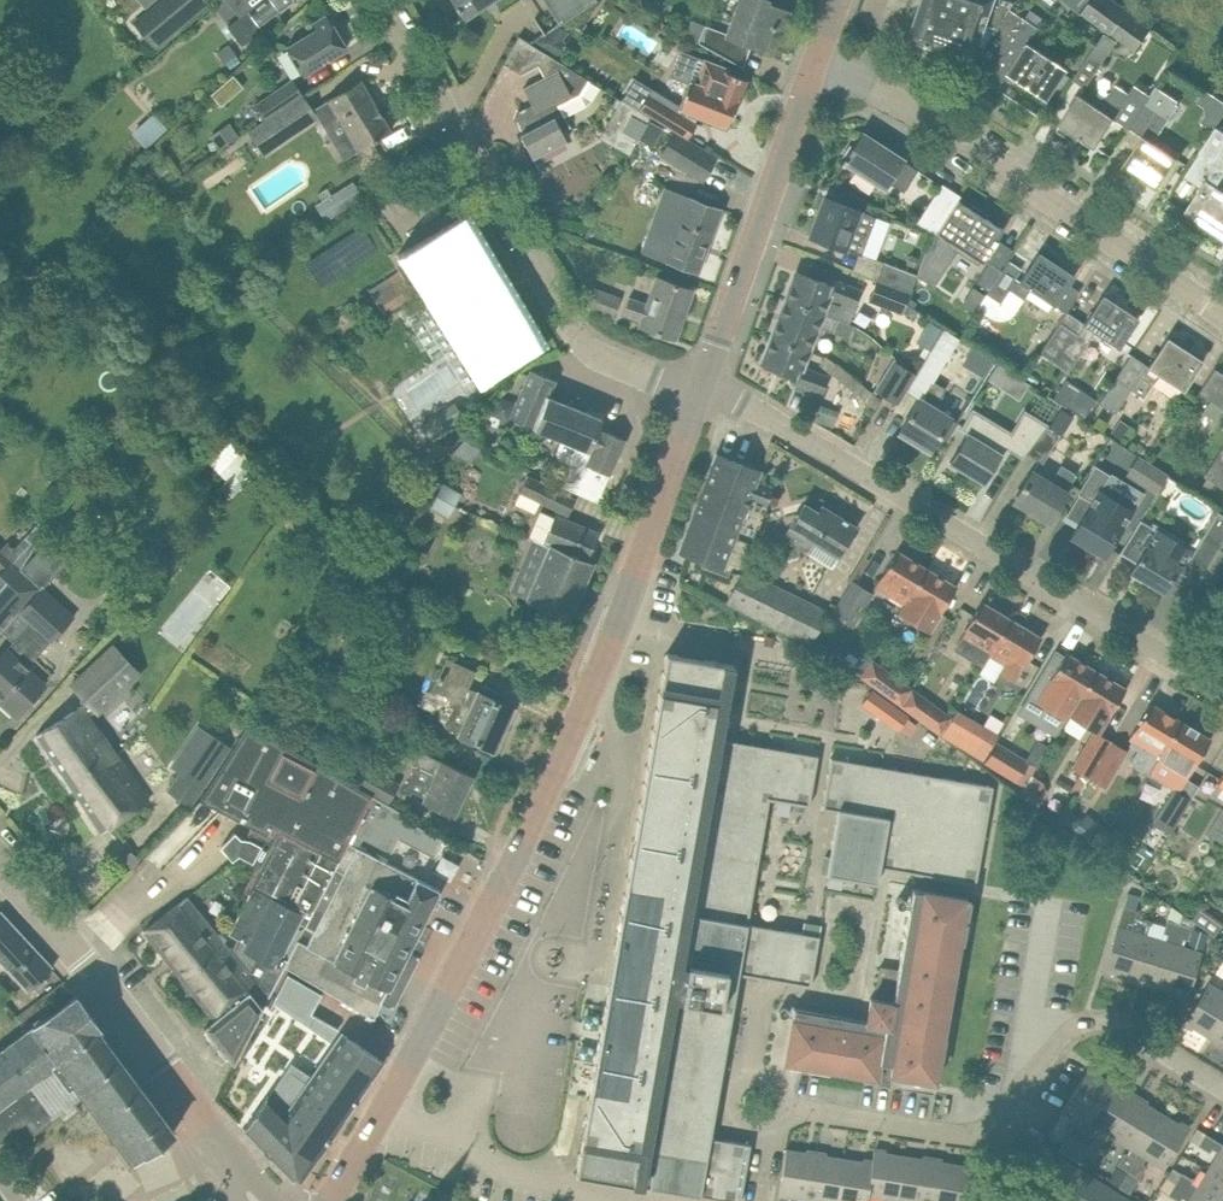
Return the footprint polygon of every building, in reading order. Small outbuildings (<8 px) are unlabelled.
[(207,2),(205,0),(161,0),(135,22),(155,45),(207,2)] [(245,2),(250,9),(228,25),(242,44),(264,28),(261,24),(279,9),(280,10),(292,0),(247,0),(245,2)] [(456,4),(455,5),(458,10),(459,9),(464,17),(490,0),(453,0),(456,4)] [(559,24),(596,0),(544,0),(559,24)] [(725,32),(690,20),(685,34),(744,67),(744,66),(735,61),(742,42),(763,50),(768,36),(765,35),(768,25),(770,26),(770,27),(775,29),(776,28),(781,30),(789,11),(790,11),(790,10),(766,1),(766,0),(737,0),(725,32)] [(909,37),(952,53),(950,60),(970,70),(972,67),(997,28),(1011,8),(1016,0),(922,0),(909,37)] [(1078,10),(1085,0),(1064,0),(1078,10)] [(1081,11),(1111,32),(1127,10),(1113,0),(1085,0),(1078,10),(1081,12),(1081,11)] [(1011,8),(997,28),(972,67),(984,75),(982,78),(998,88),(1009,72),(1049,99),(1069,68),(1029,42),(1039,27),(1025,17),(1023,16),(1011,8)] [(1031,8),(1025,17),(1039,27),(1045,18),(1031,8)] [(1150,26),(1127,10),(1111,32),(1134,49),(1150,26)] [(286,47),(303,74),(346,48),(326,14),(312,23),(316,29),(286,47)] [(565,30),(557,25),(533,41),(556,54),(563,42),(560,40),(565,30)] [(1105,32),(1073,79),(1086,87),(1117,40),(1105,32)] [(514,42),(503,63),(520,73),(521,74),(538,65),(544,76),(523,87),(531,103),(519,110),(523,111),(521,121),(516,119),(522,132),(520,133),(532,158),(554,146),(567,140),(562,130),(570,126),(565,115),(586,104),(591,99),(599,85),(589,79),(518,35),(514,42)] [(696,115),(727,126),(746,79),(727,71),(728,68),(704,59),(695,82),(689,80),(678,107),(682,109),(680,113),(649,95),(640,109),(688,138),(696,124),(693,122),(696,115)] [(293,79),(253,106),(263,121),(264,122),(303,95),(293,79)] [(391,129),(361,79),(328,99),(358,149),(391,129)] [(1096,103),(1080,92),(1059,123),(1095,147),(1115,118),(1128,127),(1145,101),(1150,93),(1135,83),(1129,92),(1116,83),(1103,101),(1099,98),(1096,103)] [(1219,114),(1222,106),(1222,99),(1204,91),(1198,104),(1219,114)] [(263,121),(247,132),(262,155),(279,143),(318,117),(313,108),(303,95),(264,122),(263,121)] [(619,101),(599,137),(629,154),(637,139),(649,118),(619,101)] [(1145,101),(1128,127),(1130,129),(1131,128),(1143,136),(1123,165),(1158,188),(1179,158),(1154,141),(1170,117),(1145,101)] [(138,129),(146,141),(168,126),(160,114),(138,129)] [(649,118),(637,139),(654,148),(665,127),(649,118)] [(211,135),(219,147),(236,136),(228,124),(211,135)] [(1216,187),(1222,176),(1222,130),(1216,125),(1199,152),(1200,153),(1191,166),(1207,177),(1184,212),(1185,212),(1187,210),(1222,234),(1222,191),(1216,187)] [(661,155),(702,180),(716,157),(675,132),(661,155)] [(884,187),(888,181),(903,191),(917,169),(902,160),(903,159),(900,157),(904,151),(903,150),(899,156),(862,132),(846,157),(844,156),(840,162),(843,164),(845,161),(884,187)] [(321,200),(314,204),(324,220),(362,196),(353,180),(331,194),(321,200)] [(934,235),(959,195),(943,185),(917,224),(934,235)] [(721,208),(668,189),(645,252),(698,272),(721,208)] [(825,196),(810,235),(859,254),(874,215),(825,196)] [(937,231),(983,261),(1003,228),(976,210),(978,207),(960,196),(937,231)] [(529,342),(450,209),(413,231),(426,253),(422,255),(450,302),(454,299),(465,318),(460,320),(488,367),(529,342)] [(322,285),(375,247),(357,223),(304,261),(322,285)] [(944,255),(929,244),(923,261),(923,260),(917,274),(916,278),(927,285),(938,268),(936,266),(944,255)] [(1022,268),(1009,260),(1002,270),(995,280),(989,289),(977,307),(991,318),(995,319),(1000,320),(1009,318),(1012,316),(1030,289),(1054,305),(1075,275),(1039,251),(1020,280),(1015,278),(1022,268)] [(910,293),(916,278),(917,274),(884,261),(877,280),(910,293)] [(988,261),(975,280),(989,289),(995,280),(1002,270),(999,268),(988,261)] [(383,313),(414,294),(399,270),(368,289),(383,313)] [(786,298),(837,319),(848,323),(861,290),(857,287),(834,279),(832,284),(796,271),(786,298)] [(675,338),(692,289),(656,276),(646,303),(629,297),(623,313),(640,319),(638,325),(675,338)] [(910,293),(877,280),(869,300),(902,313),(910,293)] [(586,306),(613,316),(620,298),(593,288),(586,306)] [(1064,311),(1066,312),(1039,352),(1052,361),(1059,350),(1074,360),(1094,331),(1119,347),(1139,317),(1103,294),(1084,323),(1064,310),(1064,311)] [(832,332),(837,319),(786,298),(771,336),(808,350),(817,326),(832,332)] [(907,355),(901,360),(917,373),(929,354),(931,350),(943,329),(928,320),(916,341),(924,346),(919,354),(907,355)] [(957,336),(944,328),(943,329),(931,350),(929,354),(942,362),(957,336)] [(761,363),(797,377),(795,382),(822,392),(827,377),(801,367),(808,350),(771,336),(761,363)] [(1128,354),(1130,355),(1099,402),(1115,413),(1130,389),(1143,397),(1158,374),(1183,390),(1203,360),(1167,336),(1148,365),(1129,353),(1128,354)] [(827,357),(820,366),(874,409),(881,400),(839,366),(827,357)] [(893,360),(875,390),(896,403),(915,373),(893,360)] [(997,362),(987,377),(998,384),(1008,369),(997,362)] [(555,379),(530,369),(510,417),(563,439),(556,453),(559,458),(572,464),(562,486),(597,501),(624,438),(598,426),(601,418),(555,399),(562,383),(555,379)] [(933,407),(945,388),(930,379),(899,431),(930,449),(939,435),(947,440),(958,422),(933,407)] [(1083,390),(1072,407),(1084,416),(1096,398),(1083,390)] [(1207,426),(1222,437),(1222,401),(1207,426)] [(819,403),(813,420),(833,426),(838,410),(819,403)] [(436,416),(422,425),(432,441),(465,421),(455,404),(436,416)] [(1041,431),(1025,452),(1042,463),(1059,434),(1061,436),(1074,416),(1060,408),(1048,427),(1045,425),(1041,431)] [(994,427),(977,416),(949,461),(984,482),(1001,454),(984,443),(994,427)] [(1112,434),(1121,441),(1130,427),(1121,421),(1112,434)] [(1025,452),(1041,431),(1030,423),(1014,444),(1025,452)] [(736,571),(739,563),(744,565),(773,488),(756,481),(760,470),(715,453),(678,550),(736,571)] [(1161,491),(1170,469),(1132,454),(1123,476),(1161,491)] [(1094,464),(1077,493),(1092,501),(1093,502),(1100,490),(1110,474),(1094,464)] [(1053,478),(1034,466),(1013,500),(1049,521),(1077,474),(1061,465),(1053,478)] [(1221,469),(1222,469),(1204,496),(1222,508),(1222,466),(1221,469)] [(528,472),(519,490),(567,514),(576,496),(528,472)] [(1104,555),(1132,509),(1100,490),(1093,502),(1092,501),(1071,535),(1074,536),(1073,539),(1087,547),(1088,545),(1104,555)] [(782,537),(832,567),(857,526),(835,513),(838,509),(819,498),(813,508),(804,502),(782,537)] [(587,558),(598,532),(555,513),(554,516),(541,510),(530,535),(550,544),(526,599),(569,617),(593,561),(587,558)] [(1219,546),(1222,549),(1222,516),(1216,512),(1202,536),(1219,546)] [(28,541),(12,558),(21,567),(45,528),(36,521),(23,535),(28,541)] [(1158,528),(1132,571),(1164,591),(1179,565),(1200,578),(1219,546),(1202,536),(1190,556),(1186,553),(1189,548),(1158,530),(1159,528),(1158,528)] [(905,603),(926,568),(896,550),(875,585),(905,603)] [(12,558),(0,571),(0,632),(42,586),(21,567),(12,558)] [(929,631),(956,586),(926,568),(905,603),(899,613),(929,631)] [(769,621),(783,591),(742,571),(727,602),(769,621)] [(850,624),(867,596),(848,584),(831,613),(850,624)] [(42,586),(19,611),(52,640),(74,615),(42,586)] [(769,621),(811,641),(825,611),(783,591),(769,621)] [(990,654),(1011,619),(981,601),(965,627),(966,628),(954,649),(983,666),(990,654)] [(1041,637),(1011,619),(990,654),(1020,672),(1041,637)] [(2,695),(0,697),(0,702),(16,716),(32,698),(45,684),(27,668),(35,659),(14,640),(6,649),(5,649),(0,654),(0,694),(2,695)] [(36,734),(69,783),(114,752),(88,714),(93,709),(96,712),(139,671),(113,643),(69,684),(86,701),(82,705),(81,703),(36,734)] [(1095,669),(1066,651),(1063,656),(1055,651),(1028,696),(1045,706),(1040,715),(1060,728),(1068,715),(1095,669)] [(721,738),(734,664),(666,652),(576,1173),(734,1200),(740,1200),(750,1143),(710,1136),(739,973),(810,986),(819,935),(748,923),(769,799),(809,805),(818,755),(721,738)] [(456,700),(445,726),(493,748),(512,706),(468,687),(476,671),(447,658),(445,663),(433,658),(428,669),(440,674),(433,689),(456,700)] [(871,660),(861,676),(901,705),(910,688),(871,660)] [(1098,732),(1125,687),(1095,669),(1068,715),(1095,730),(1072,767),(1080,772),(1069,790),(1078,795),(1088,777),(1111,740),(1098,732)] [(942,733),(944,730),(952,717),(910,688),(901,705),(942,733)] [(1159,755),(1180,720),(1150,702),(1129,738),(1159,755)] [(986,755),(999,734),(956,709),(952,717),(944,730),(986,755)] [(1181,769),(1189,774),(1210,738),(1180,720),(1159,755),(1148,772),(1165,782),(1175,780),(1181,769)] [(233,998),(212,1015),(214,1018),(204,1026),(234,1063),(285,965),(348,842),(353,832),(373,794),(355,784),(250,723),(200,799),(252,825),(248,832),(249,837),(240,854),(255,867),(244,889),(249,891),(228,932),(238,938),(230,952),(224,944),(210,955),(213,959),(209,962),(221,977),(218,980),(233,998)] [(179,772),(167,790),(190,806),(231,746),(208,730),(179,772)] [(1127,749),(1111,740),(1088,777),(1104,787),(1127,749)] [(1023,786),(1035,767),(996,743),(984,762),(1023,786)] [(420,751),(413,764),(416,765),(435,774),(425,796),(423,800),(431,804),(453,814),(472,775),(450,764),(442,760),(441,761),(420,751)] [(148,800),(114,752),(69,783),(102,831),(148,800)] [(838,810),(827,874),(877,883),(880,867),(976,883),(993,785),(831,757),(822,808),(838,810)] [(355,784),(373,794),(387,803),(399,784),(366,765),(355,784)] [(409,817),(387,803),(373,794),(353,832),(391,852),(409,817)] [(1169,831),(1185,805),(1170,796),(1154,822),(1169,831)] [(1222,807),(1207,833),(1221,841),(1222,839),(1222,808),(1222,807)] [(348,842),(285,965),(374,1018),(382,1001),(393,1007),(403,987),(410,974),(399,968),(440,888),(348,842)] [(879,1071),(935,1081),(967,897),(951,894),(951,892),(913,887),(893,1001),(870,997),(866,1020),(779,1005),(774,1033),(781,1035),(779,1047),(787,1048),(784,1062),(877,1078),(879,1071)] [(1155,901),(1127,893),(1103,969),(1132,978),(1146,934),(1131,929),(1137,909),(1151,914),(1155,901)] [(144,930),(182,978),(210,955),(224,944),(186,896),(144,930)] [(1146,934),(1132,978),(1159,987),(1179,922),(1182,912),(1171,905),(1161,939),(1146,934)] [(1192,919),(1215,936),(1222,925),(1222,924),(1201,907),(1192,919)] [(7,970),(26,990),(35,982),(53,966),(24,935),(0,909),(0,962),(7,970)] [(1179,922),(1159,987),(1188,996),(1201,951),(1186,947),(1192,926),(1179,922)] [(213,959),(210,955),(182,978),(212,1015),(233,998),(218,980),(221,977),(209,962),(213,959)] [(269,1008),(238,1067),(271,1090),(244,1128),(293,1179),(303,1177),(383,1061),(337,1028),(348,1013),(320,996),(322,993),(287,973),(269,1007),(269,1008)] [(1208,981),(1184,1021),(1209,1036),(1222,1014),(1222,989),(1222,990),(1208,981)] [(34,1024),(0,1050),(0,1141),(26,1122),(34,1133),(84,1096),(132,1160),(143,1151),(144,1153),(174,1131),(98,1029),(100,1027),(76,994),(34,1024)] [(1209,1036),(1222,1045),(1222,1014),(1209,1036)] [(1113,1083),(1088,1067),(1064,1107),(1082,1118),(1078,1124),(1074,1122),(1067,1133),(1068,1134),(1072,1137),(1078,1140),(1113,1083)] [(1113,1083),(1078,1140),(1088,1146),(1089,1147),(1100,1129),(1114,1137),(1138,1098),(1113,1083)] [(1128,1170),(1163,1113),(1138,1098),(1114,1137),(1127,1145),(1116,1163),(1128,1170)] [(1150,1159),(1164,1168),(1188,1128),(1163,1113),(1128,1170),(1139,1177),(1150,1159)] [(1198,1128),(1190,1140),(1198,1144),(1205,1132),(1198,1128)] [(1208,1169),(1222,1178),(1222,1143),(1205,1132),(1198,1144),(1216,1155),(1208,1169)] [(1068,1134),(1059,1150),(1065,1153),(1069,1156),(1078,1140),(1072,1137),(1068,1134)] [(1078,1140),(1069,1156),(1080,1163),(1089,1147),(1088,1146),(1078,1140)] [(808,1199),(816,1153),(786,1148),(778,1200),(792,1200),(793,1196),(808,1199)] [(872,1162),(873,1162),(867,1196),(868,1196),(883,1198),(883,1200),(896,1200),(903,1155),(874,1150),(872,1162)] [(816,1153),(808,1199),(823,1200),(837,1200),(844,1158),(816,1153)] [(931,1159),(903,1155),(896,1200),(925,1200),(931,1159)] [(868,1196),(867,1196),(873,1162),(872,1162),(844,1158),(837,1200),(867,1200),(868,1196)] [(931,1159),(925,1200),(954,1200),(960,1164),(931,1159)] [(1061,1159),(1041,1191),(1056,1200),(1129,1200),(1061,1159)] [(960,1164),(954,1200),(984,1200),(989,1168),(960,1164)] [(1117,1168),(1109,1180),(1118,1186),(1126,1173),(1117,1168)] [(1205,1200),(1222,1200),(1222,1178),(1208,1169),(1197,1186),(1191,1182),(1193,1178),(1181,1171),(1175,1182),(1205,1200)] [(1126,1173),(1118,1186),(1129,1193),(1139,1177),(1128,1170),(1126,1173)] [(1180,1200),(1182,1196),(1188,1200),(1205,1200),(1175,1182),(1168,1193),(1180,1200)]
